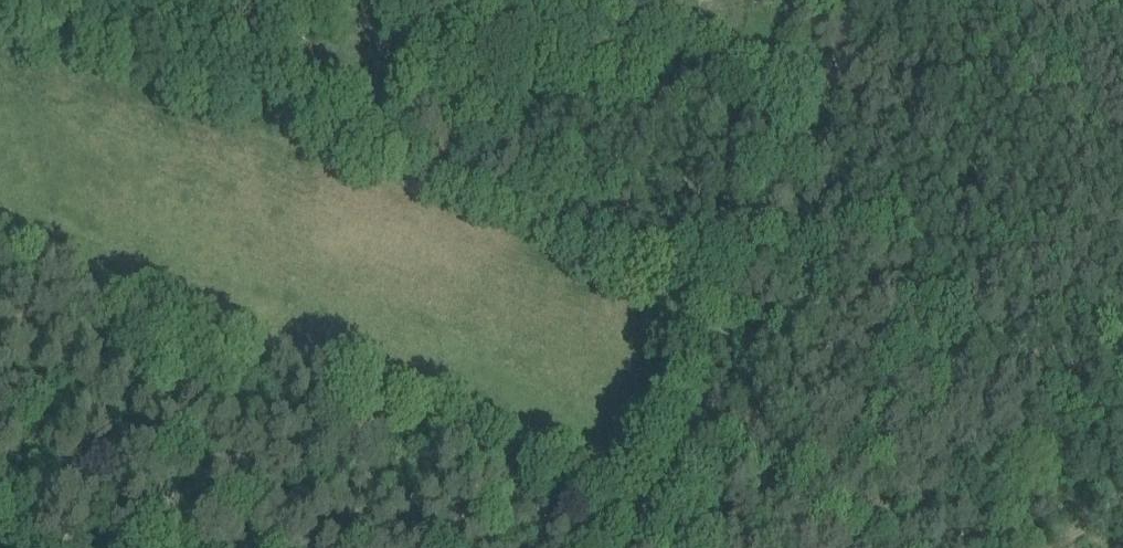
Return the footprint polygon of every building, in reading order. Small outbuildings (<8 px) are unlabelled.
[(484,19),(492,9),(480,0),(478,0),(471,9),(484,19)] [(497,74),(505,80),(518,61),(510,55),(497,74)]
